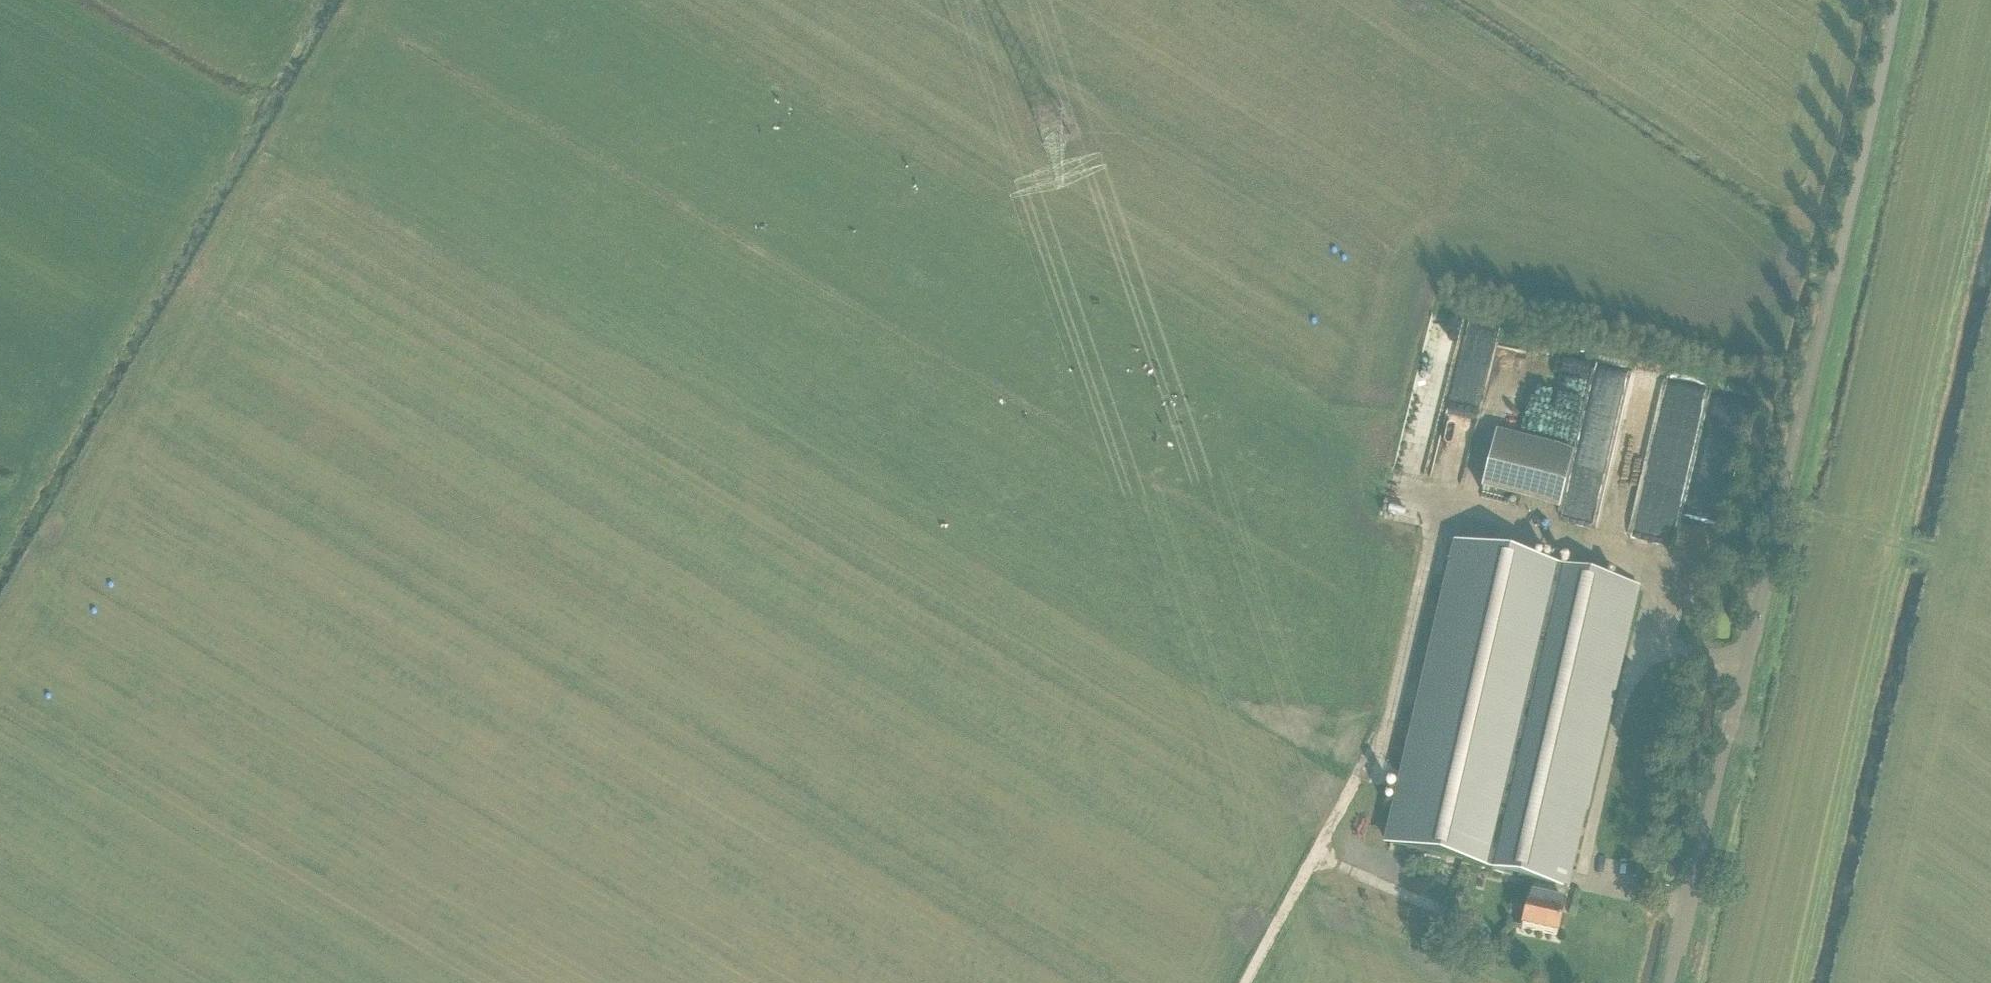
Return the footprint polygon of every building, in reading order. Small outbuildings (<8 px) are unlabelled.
[(1744,441),(1753,390),(1664,374),(1664,373),(1597,360),(1587,412),(1619,418),(1603,504),(1612,506),(1609,523),(1635,528),(1656,415),(1704,424),(1702,433),(1744,441)] [(1574,451),(1495,432),(1479,493),(1558,512),(1574,451)] [(1637,586),(1459,545),(1390,850),(1534,883),(1529,907),(1526,906),(1521,930),(1556,937),(1561,914),(1560,913),(1565,890),(1568,891),(1637,586)]
